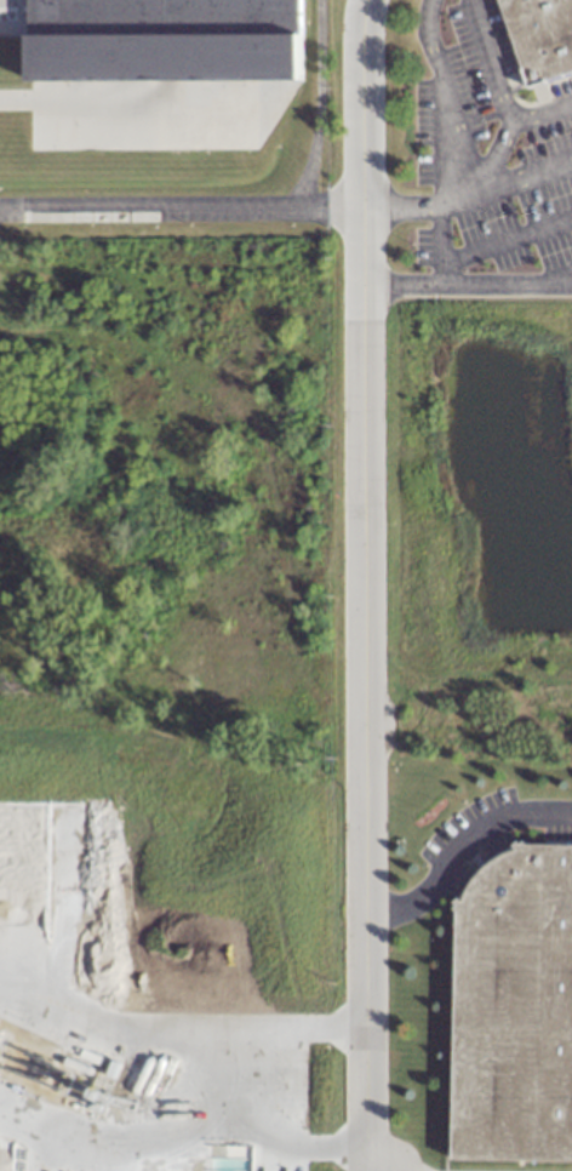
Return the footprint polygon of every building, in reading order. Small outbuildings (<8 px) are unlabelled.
[(30,80),(26,0),(301,0),(301,80),(30,80)] [(528,90),(499,0),(571,0),(571,74),(528,90)] [(514,846),(571,847),(571,1163),(447,1161),(452,909),(463,889),(474,870),(492,856),(514,846)]
